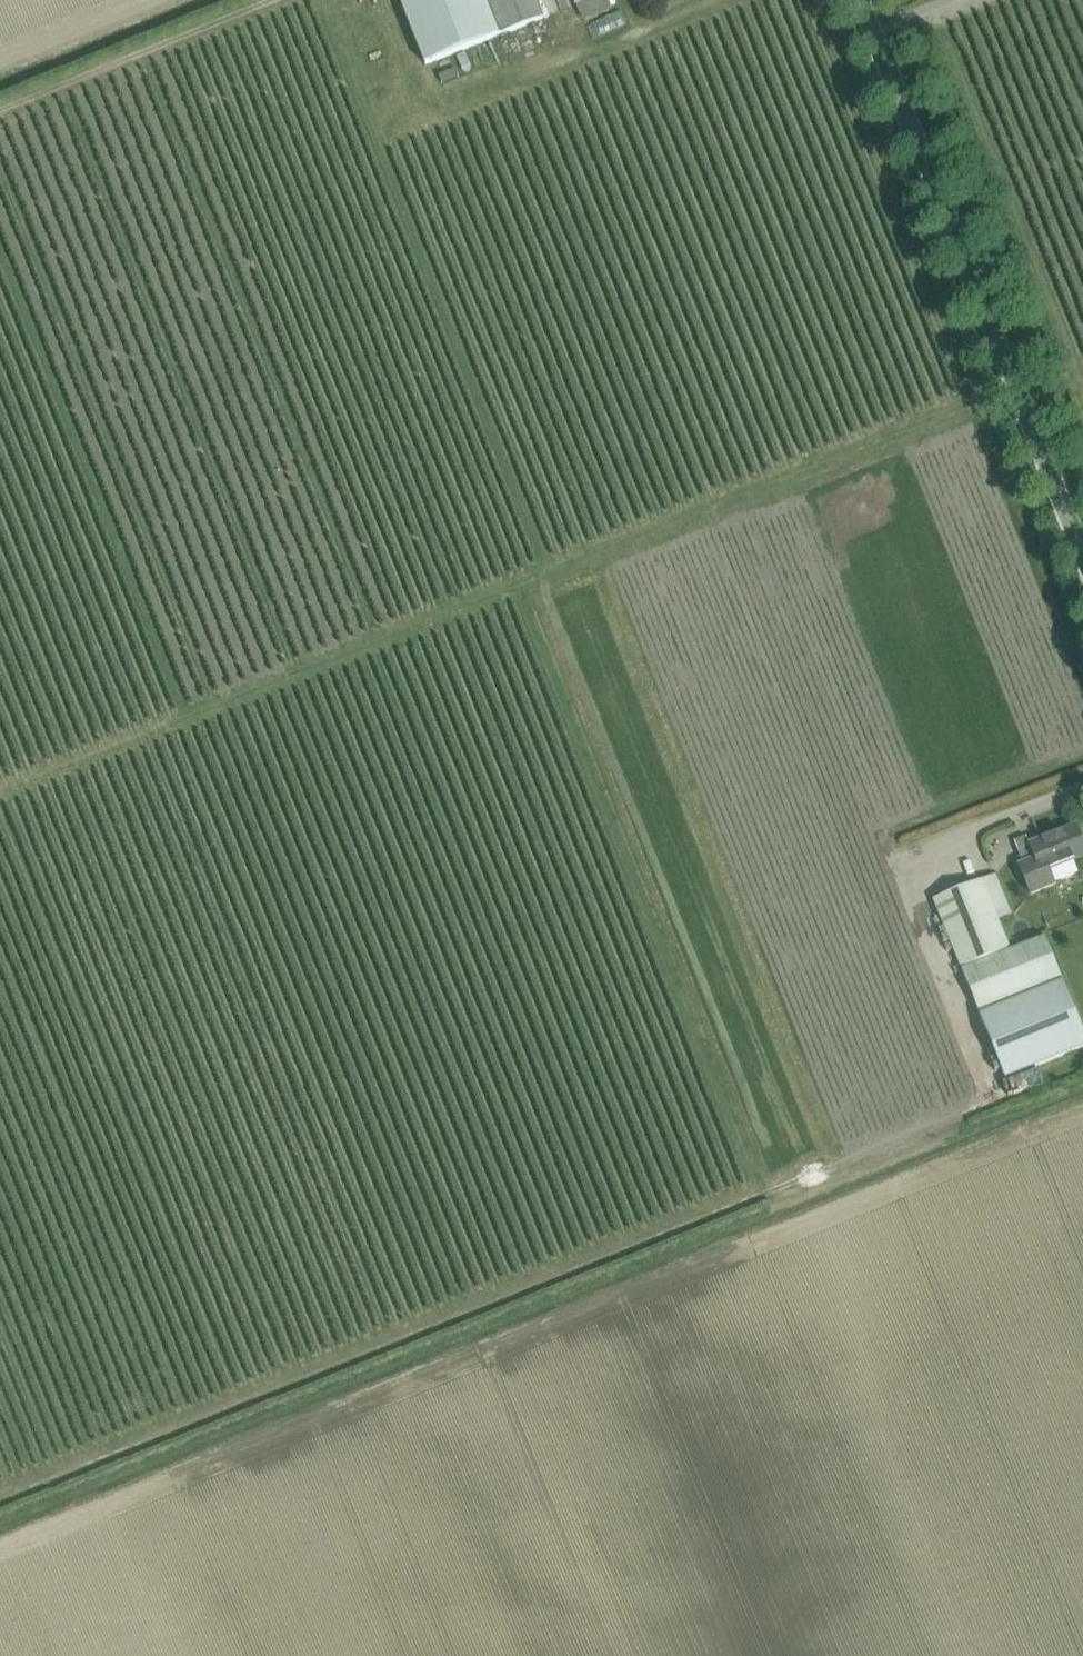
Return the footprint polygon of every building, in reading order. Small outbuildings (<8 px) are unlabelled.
[(425,63),(502,34),(543,18),(536,0),(401,0),(425,63)] [(581,21),(611,9),(607,0),(573,0),(581,21)] [(507,591),(513,603),(530,595),(525,583),(507,591)] [(1082,857),(1082,848),(1075,827),(1029,845),(1029,846),(1017,851),(1022,863),(1017,866),(1030,898),(1056,887),(1049,871),(1082,857)] [(961,971),(978,1014),(1061,981),(1043,938),(1011,951),(983,881),(932,901),(952,950),(961,971)] [(1061,981),(978,1014),(977,1014),(1005,1081),(1082,1049),(1082,1034),(1061,981)]
